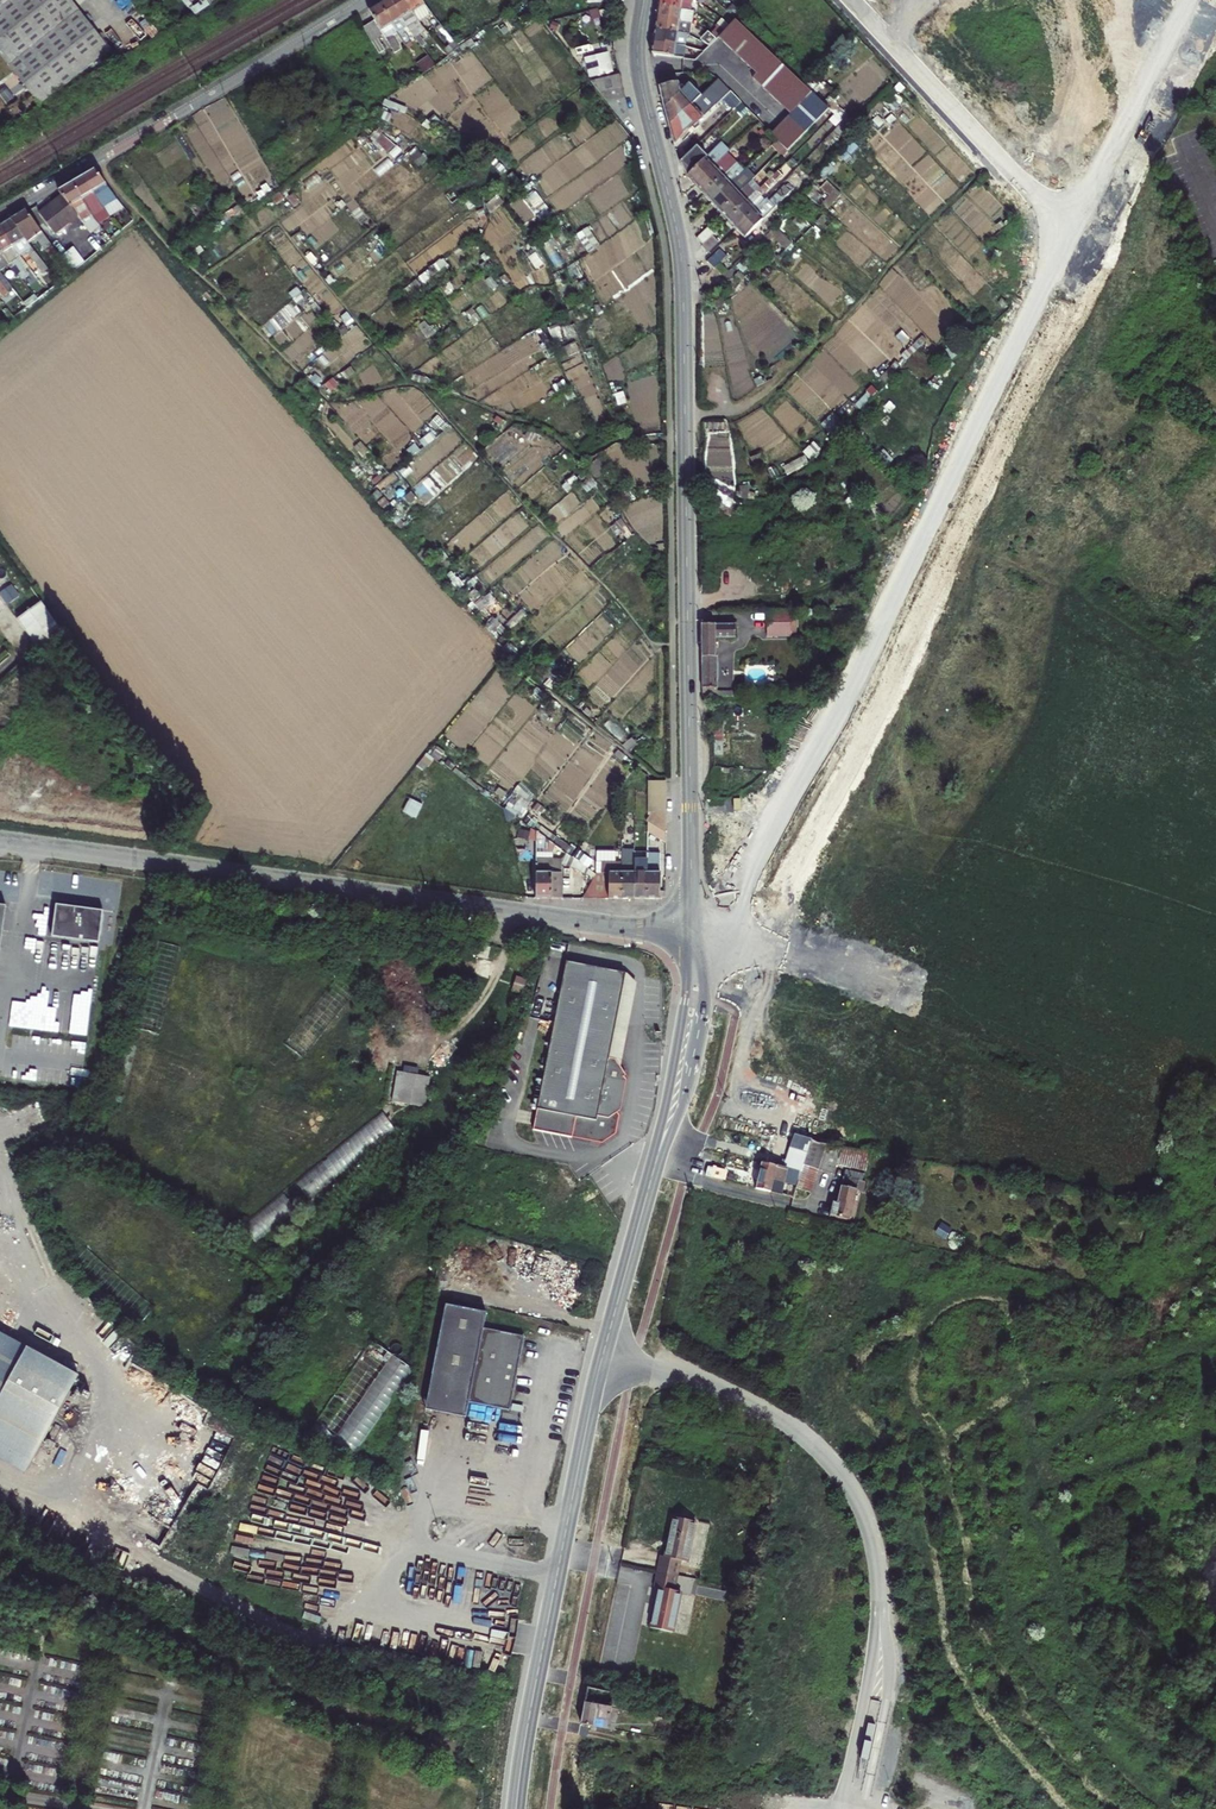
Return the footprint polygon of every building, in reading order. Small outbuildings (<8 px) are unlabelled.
[(32,96),(38,105),(110,50),(71,0),(0,0),(0,55),(32,96)] [(379,3),(396,33),(405,45),(411,41),(403,29),(407,26),(392,0),(383,0),(379,3)] [(405,0),(392,0),(407,26),(408,26),(421,45),(425,41),(412,23),(418,19),(412,11),(405,0)] [(424,4),(421,0),(405,0),(412,11),(424,4)] [(659,6),(689,11),(691,0),(660,0),(659,6)] [(704,6),(698,2),(694,8),(700,12),(704,6)] [(396,33),(379,3),(368,9),(374,19),(382,33),(386,39),(396,33)] [(679,22),(692,23),(693,11),(689,11),(659,6),(657,18),(668,20),(668,22),(678,23),(679,22)] [(728,12),(722,19),(729,26),(735,19),(728,12)] [(657,18),(655,31),(686,35),(690,36),(692,23),(679,22),(678,23),(668,22),(668,20),(657,18)] [(363,26),(371,40),(382,33),(374,19),(363,26)] [(717,27),(722,32),(727,28),(729,26),(722,19),(715,26),(717,27)] [(830,109),(735,19),(729,26),(727,28),(722,32),(717,37),(755,73),(751,77),(789,113),(770,133),(788,151),(830,109)] [(722,32),(717,27),(711,34),(716,39),(717,37),(722,32)] [(676,45),(675,46),(684,47),(686,35),(655,31),(653,44),(664,46),(665,43),(676,45)] [(716,39),(711,34),(703,42),(708,47),(716,39)] [(394,38),(388,42),(394,53),(401,49),(394,38)] [(705,50),(708,47),(703,42),(696,50),(703,52),(705,50)] [(651,55),(682,59),(684,47),(675,46),(676,45),(665,43),(664,46),(653,44),(651,55)] [(696,50),(694,50),(692,60),(694,61),(703,52),(696,50)] [(444,53),(433,61),(435,65),(447,57),(444,53)] [(611,72),(606,53),(584,58),(589,77),(611,72)] [(590,81),(598,92),(621,87),(618,74),(608,76),(590,81)] [(656,78),(659,87),(676,83),(673,74),(656,78)] [(676,83),(659,87),(663,107),(663,108),(679,93),(689,83),(691,80),(688,77),(684,81),(676,83)] [(706,88),(718,100),(728,90),(716,78),(706,88)] [(689,83),(679,93),(663,108),(668,125),(694,100),(700,94),(689,83)] [(621,87),(598,92),(607,103),(624,99),(621,87)] [(672,141),(674,145),(717,101),(705,89),(700,94),(694,100),(668,125),(672,141)] [(607,103),(622,123),(629,117),(624,99),(607,103)] [(240,149),(232,154),(253,193),(272,183),(234,110),(218,119),(232,146),(237,143),(240,149)] [(703,159),(686,177),(694,186),(727,154),(729,151),(720,142),(703,159)] [(679,163),(686,177),(703,159),(693,149),(679,163)] [(727,154),(694,186),(702,194),(735,162),(727,154)] [(735,162),(702,194),(711,203),(729,185),(743,171),(735,162)] [(753,196),(728,220),(737,230),(761,205),(767,198),(762,192),(766,189),(767,190),(785,173),(780,168),(753,196)] [(102,205),(105,209),(118,201),(95,170),(84,177),(102,205)] [(102,205),(84,177),(72,184),(90,212),(102,205)] [(59,191),(63,196),(79,217),(82,221),(92,214),(90,212),(72,184),(59,191)] [(719,212),(728,220),(753,196),(747,190),(749,187),(746,184),(737,194),(719,212)] [(729,185),(711,203),(719,212),(737,194),(729,185)] [(766,210),(761,205),(737,230),(744,238),(745,237),(790,192),(785,187),(768,204),(770,205),(766,210)] [(79,217),(63,196),(40,214),(55,234),(79,217)] [(11,220),(26,239),(35,234),(56,262),(62,258),(61,256),(26,211),(11,220)] [(133,221),(126,211),(120,215),(127,226),(133,221)] [(121,231),(113,219),(107,224),(115,235),(121,231)] [(26,239),(11,220),(0,226),(12,247),(21,242),(37,264),(42,261),(26,239)] [(0,226),(0,250),(2,253),(12,247),(0,226)] [(711,235),(713,233),(707,227),(696,238),(700,246),(711,235)] [(102,228),(92,235),(101,247),(111,240),(102,228)] [(711,235),(700,246),(706,251),(717,241),(711,235)] [(73,247),(61,256),(62,258),(72,272),(84,262),(73,247)] [(708,261),(714,268),(715,267),(719,263),(725,257),(719,250),(708,261)] [(18,261),(11,266),(19,277),(26,271),(18,261)] [(719,263),(715,267),(722,274),(726,270),(719,263)] [(3,296),(0,298),(0,300),(6,308),(20,298),(0,273),(0,292),(3,296)] [(31,297),(24,303),(28,308),(38,300),(32,292),(30,294),(31,297)] [(304,334),(306,336),(297,344),(304,351),(328,328),(320,319),(304,334)] [(961,362),(973,380),(982,374),(971,356),(961,362)] [(1073,391),(1089,380),(1084,371),(1067,381),(1073,391)] [(425,449),(413,458),(418,465),(430,456),(425,449)] [(14,594),(2,602),(8,611),(20,603),(14,594)] [(64,640),(43,609),(18,625),(40,657),(64,640)] [(791,611),(767,611),(767,637),(791,637),(791,611)] [(701,625),(701,640),(715,640),(736,639),(736,624),(701,625)] [(715,657),(715,640),(701,640),(701,656),(715,657)] [(717,689),(717,657),(715,657),(701,656),(701,688),(717,689)] [(701,688),(701,697),(717,697),(717,689),(701,688)] [(420,770),(401,813),(416,819),(435,777),(420,770)] [(645,783),(646,795),(661,795),(661,783),(645,783)] [(661,795),(646,795),(646,803),(647,802),(648,802),(662,813),(661,795)] [(646,822),(662,831),(662,813),(648,802),(647,802),(646,803),(638,816),(646,822)] [(646,834),(662,843),(662,831),(646,822),(646,834)] [(534,861),(534,899),(560,899),(559,873),(559,856),(592,879),(595,874),(572,858),(560,850),(534,831),(534,852),(534,861)] [(646,863),(645,899),(658,899),(658,891),(659,854),(646,854),(646,862),(646,863)] [(620,899),(633,899),(633,873),(633,863),(633,862),(620,862),(620,863),(620,899)] [(580,899),(620,899),(620,863),(602,863),(595,874),(592,879),(580,899)] [(633,873),(633,899),(645,899),(646,863),(633,863),(633,873)] [(103,911),(56,905),(52,937),(99,943),(103,911)] [(624,972),(564,963),(538,1133),(609,1144),(621,1132),(624,1114),(622,1111),(625,1108),(629,1078),(620,1066),(610,1065),(624,972)] [(524,997),(528,982),(517,979),(513,994),(524,997)] [(432,1076),(396,1071),(392,1103),(428,1108),(432,1076)] [(805,1158),(800,1172),(799,1176),(812,1180),(816,1167),(831,1172),(839,1145),(817,1141),(812,1138),(811,1143),(805,1158)] [(786,1169),(762,1163),(756,1188),(770,1191),(773,1179),(783,1182),(786,1169)] [(725,1171),(708,1167),(706,1175),(723,1179),(725,1171)] [(256,1243),(315,1195),(310,1188),(315,1184),(306,1173),(242,1225),(256,1243)] [(858,1181),(842,1177),(836,1202),(833,1202),(830,1215),(849,1220),(855,1194),(858,1181)] [(481,1309),(441,1301),(421,1407),(461,1414),(464,1398),(505,1406),(519,1333),(478,1325),(481,1309)] [(35,1461),(82,1377),(0,1332),(0,1442),(35,1461)] [(370,1338),(312,1430),(355,1456),(412,1364),(370,1338)] [(662,1558),(659,1574),(678,1578),(681,1562),(688,1564),(696,1524),(673,1518),(665,1558),(662,1558)] [(659,1590),(650,1629),(673,1634),(682,1595),(674,1593),(678,1578),(659,1574),(656,1589),(659,1590)] [(584,1702),(609,1708),(638,1713),(641,1698),(587,1687),(584,1702)] [(584,1702),(580,1722),(608,1727),(609,1722),(606,1721),(609,1708),(584,1702)] [(667,1728),(669,1720),(652,1716),(651,1725),(667,1728)]
